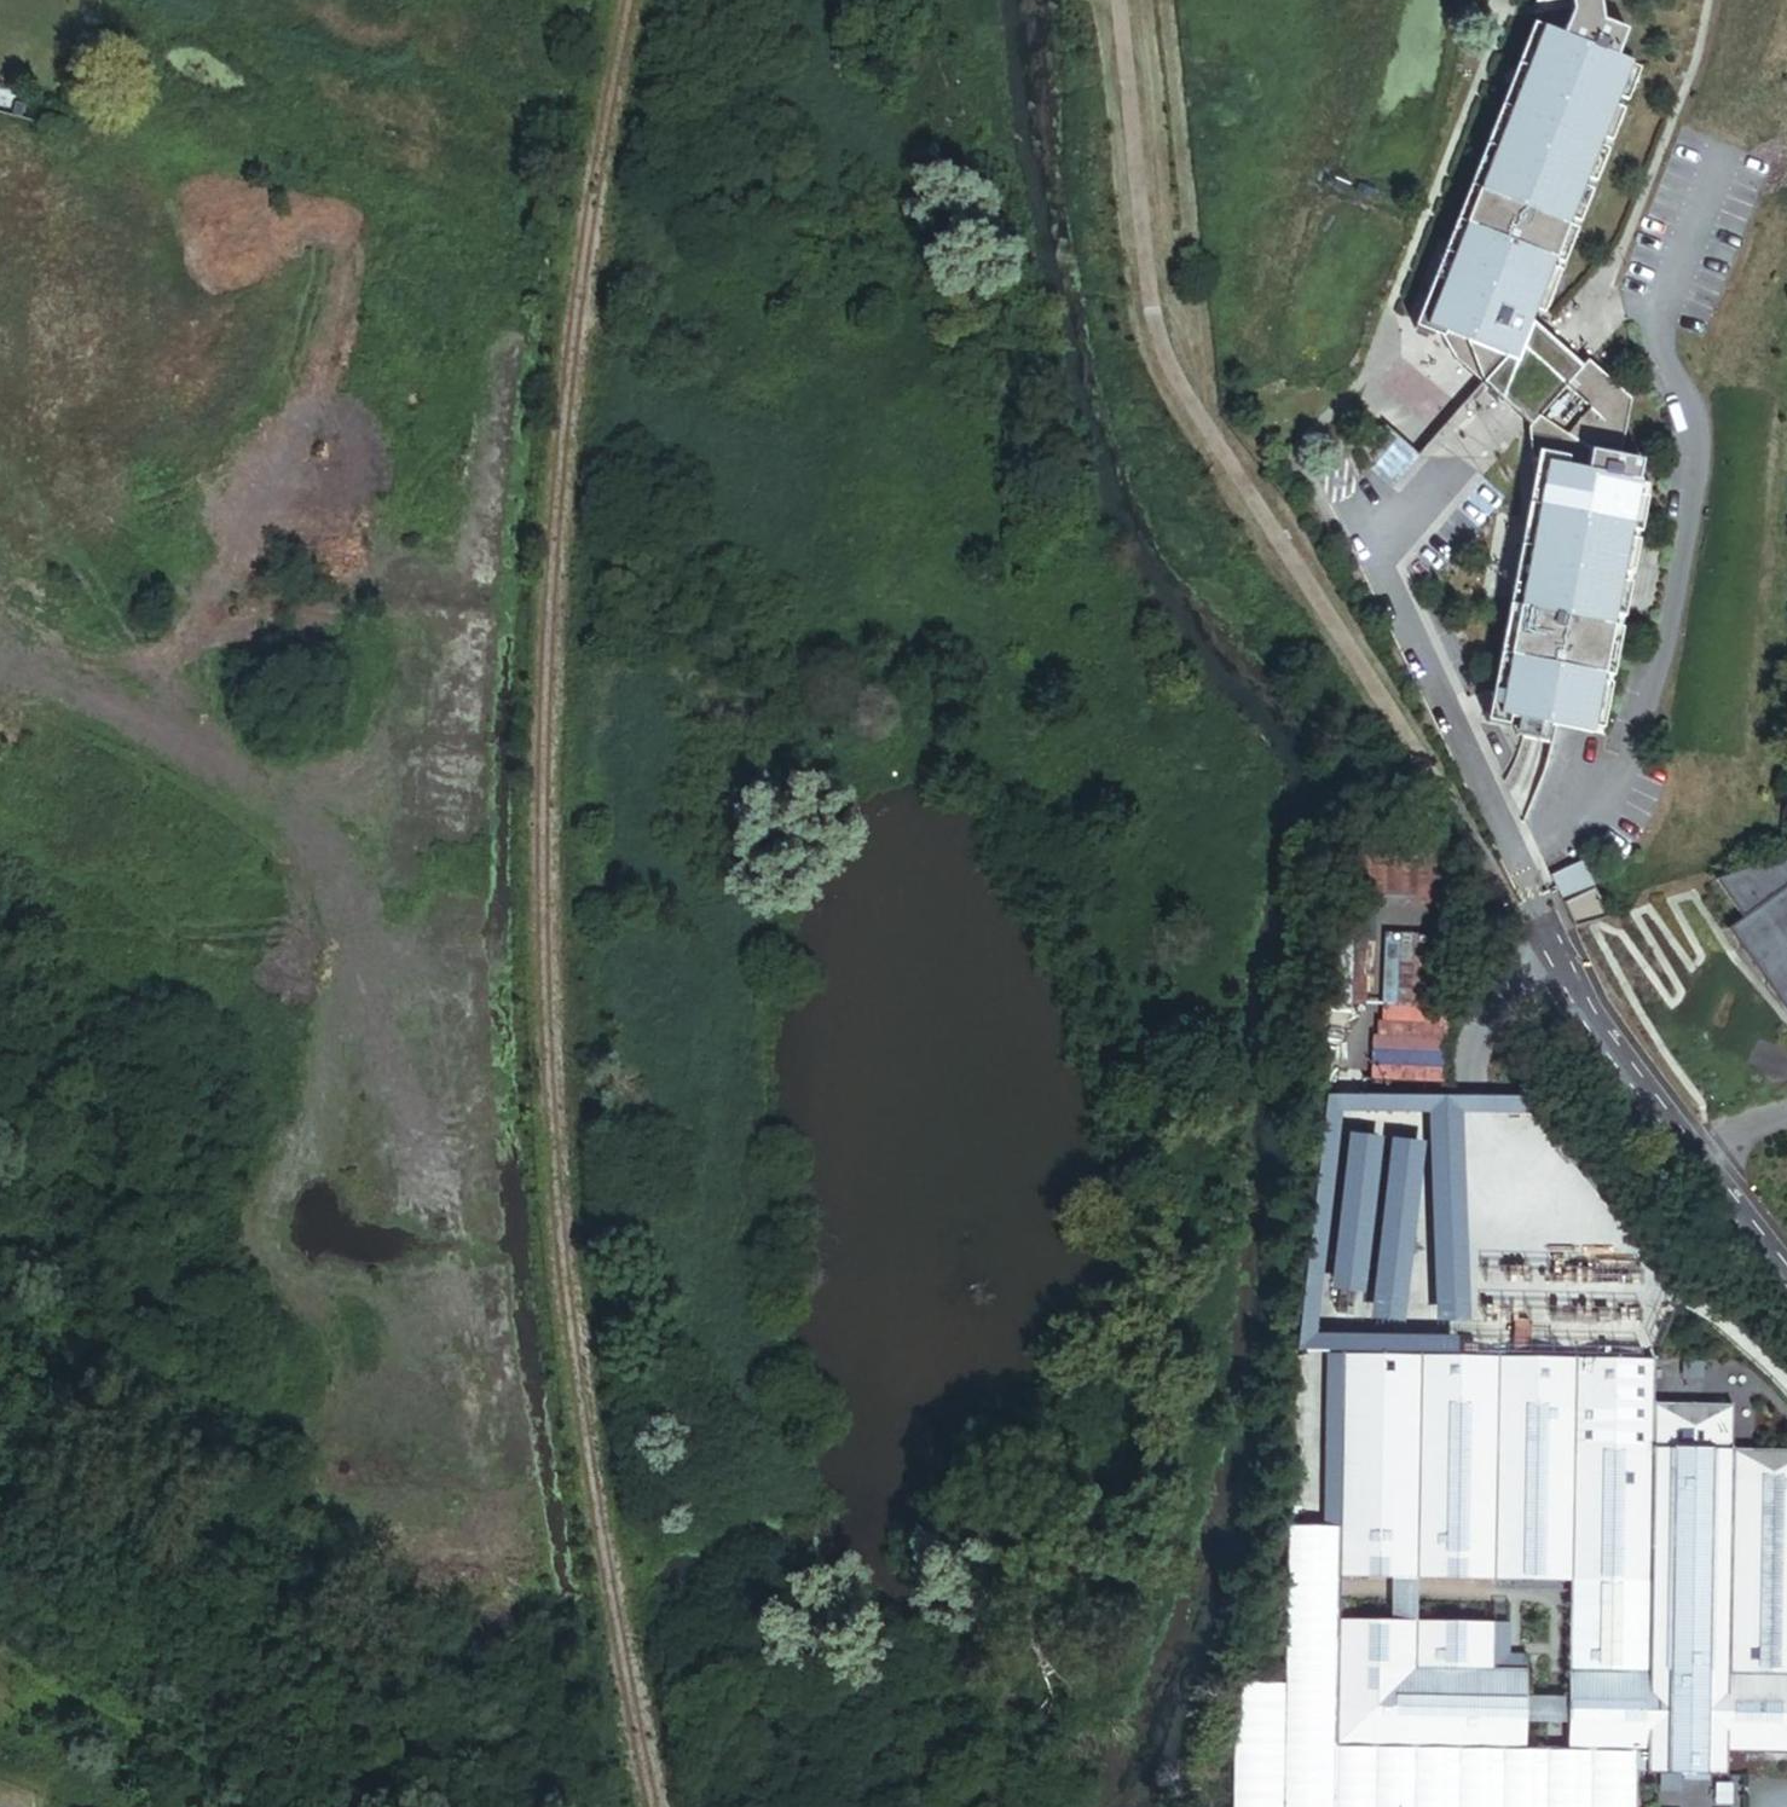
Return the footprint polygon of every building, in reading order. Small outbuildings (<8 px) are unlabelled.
[(1593,733),(1640,480),(1642,461),(1619,458),(1630,398),(1588,360),(1583,368),(1531,319),(1633,62),(1617,57),(1628,31),(1602,22),(1599,0),(1571,0),(1575,16),(1564,37),(1544,29),(1454,257),(1444,254),(1419,322),(1454,335),(1455,361),(1528,427),(1533,486),(1536,510),(1496,715),(1593,733)] [(1720,881),(1746,918),(1731,929),(1786,1012),(1786,858),(1720,881)] [(1607,913),(1597,890),(1565,904),(1575,927),(1607,913)] [(1382,935),(1373,1085),(1444,1089),(1448,1009),(1429,1008),(1433,938),(1382,935)] [(1362,1348),(1361,1373),(1442,1374),(1442,1348),(1362,1348)] [(1338,1448),(1361,1448),(1361,1373),(1339,1373),(1338,1448)] [(1442,1374),(1361,1373),(1361,1448),(1360,1545),(1357,1757),(1664,1760),(1664,1772),(1664,1783),(1747,1784),(1747,1769),(1786,1770),(1786,1469),(1756,1469),(1597,1467),(1597,1420),(1632,1420),(1632,1376),(1442,1374)] [(1632,1420),(1597,1420),(1597,1467),(1756,1469),(1756,1424),(1678,1423),(1679,1377),(1632,1376),(1632,1420)] [(1357,1757),(1360,1545),(1300,1544),(1297,1756),(1357,1757)] [(1259,1756),(1259,1806),(1641,1806),(1641,1773),(1664,1772),(1664,1760),(1357,1757),(1297,1756),(1259,1756)]
